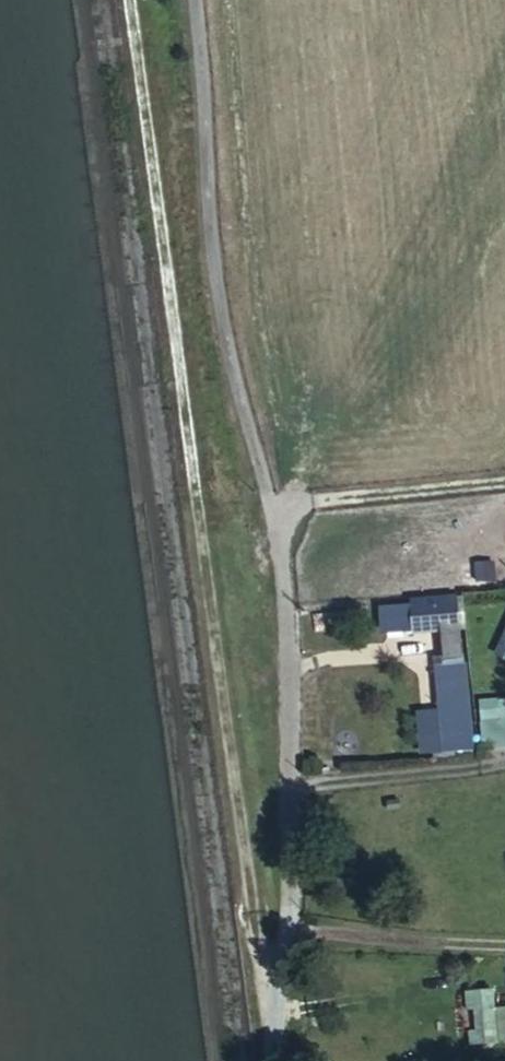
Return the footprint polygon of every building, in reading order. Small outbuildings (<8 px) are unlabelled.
[(457,608),(379,613),(381,636),(436,634),(438,663),(429,664),(432,717),(421,720),(423,756),(468,754),(457,608)] [(496,701),(478,704),(479,729),(501,729),(496,701)] [(489,1027),(485,1007),(461,1008),(466,1060),(483,1060),(492,1060),(489,1027)] [(489,1027),(492,1060),(504,1058),(504,1027),(489,1027)]
